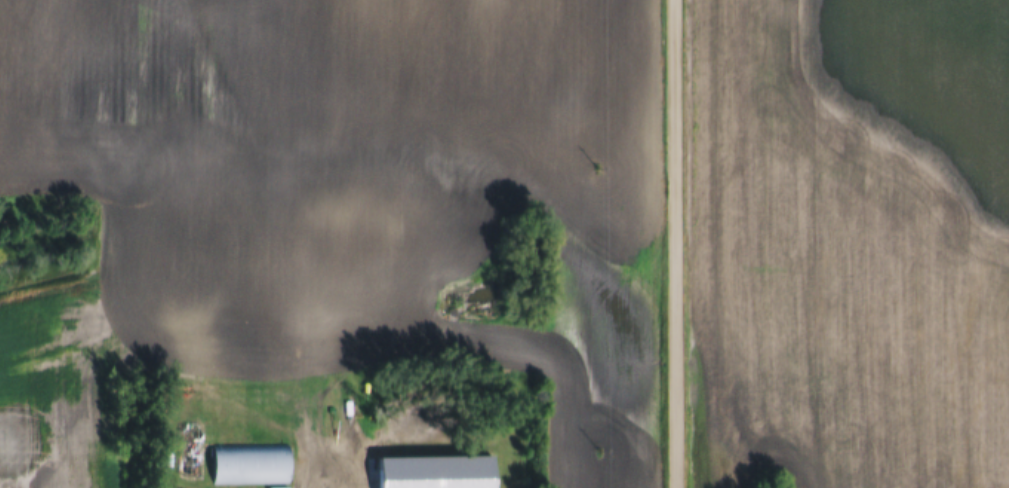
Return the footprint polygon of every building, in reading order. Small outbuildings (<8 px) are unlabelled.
[(287,445),(210,445),(210,484),(287,484),(287,445)]
